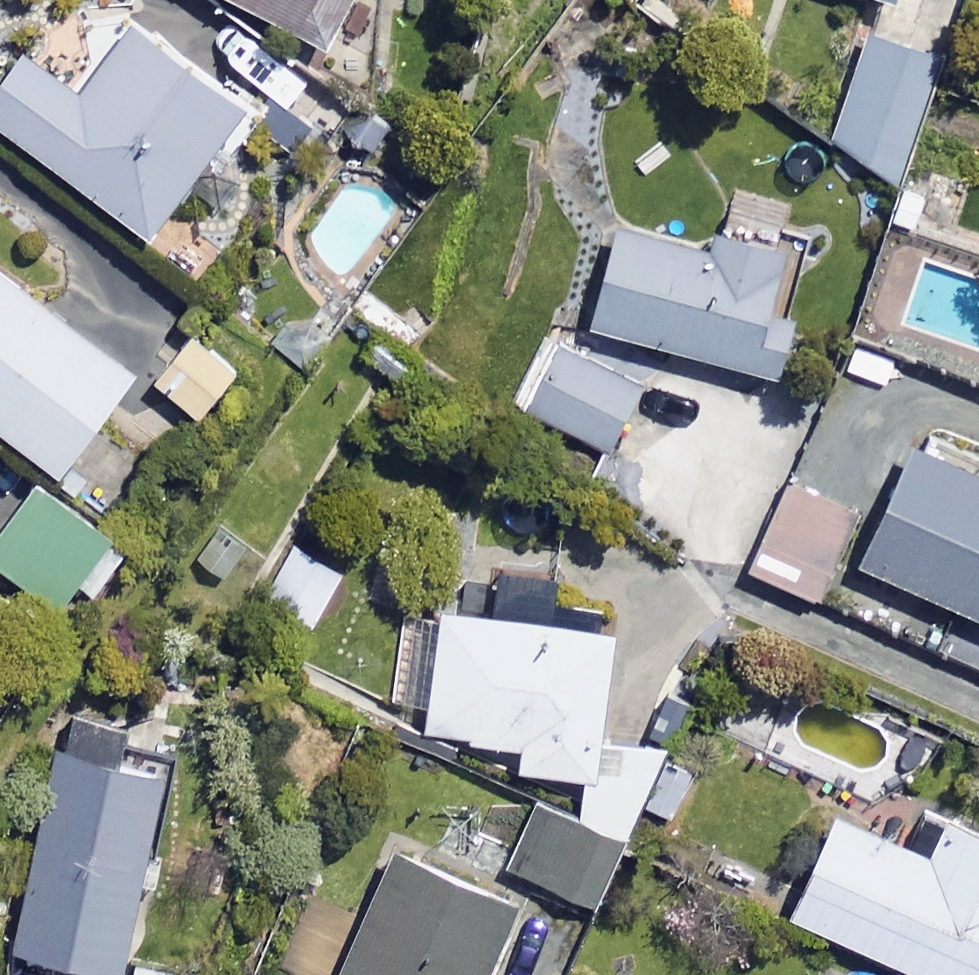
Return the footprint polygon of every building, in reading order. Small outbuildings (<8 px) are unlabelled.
[(322,26),(336,0),(274,0),(322,26)] [(133,15),(81,88),(20,44),(0,71),(0,119),(147,226),(242,94),(133,15)] [(944,57),(873,29),(827,144),(899,172),(944,57)] [(713,244),(615,220),(590,323),(771,367),(800,247),(717,227),(713,244)] [(57,461),(133,358),(0,261),(0,419),(57,461)] [(233,360),(190,329),(155,377),(198,408),(233,360)] [(641,381),(559,341),(526,407),(609,448),(641,381)] [(912,432),(852,561),(978,621),(978,464),(912,432)] [(37,473),(0,525),(0,559),(72,611),(126,536),(37,473)] [(341,566),(296,544),(268,600),(314,622),(341,566)] [(614,627),(444,604),(426,727),(518,740),(515,762),(585,771),(580,802),(649,812),(659,742),(599,734),(614,627)] [(124,722),(63,709),(16,937),(129,960),(172,752),(120,741),(124,722)] [(627,830),(535,798),(511,867),(602,899),(627,830)] [(790,909),(938,974),(978,974),(978,821),(946,806),(927,848),(835,807),(790,909)] [(395,842),(338,974),(493,974),(494,974),(482,969),(515,894),(395,842)]
